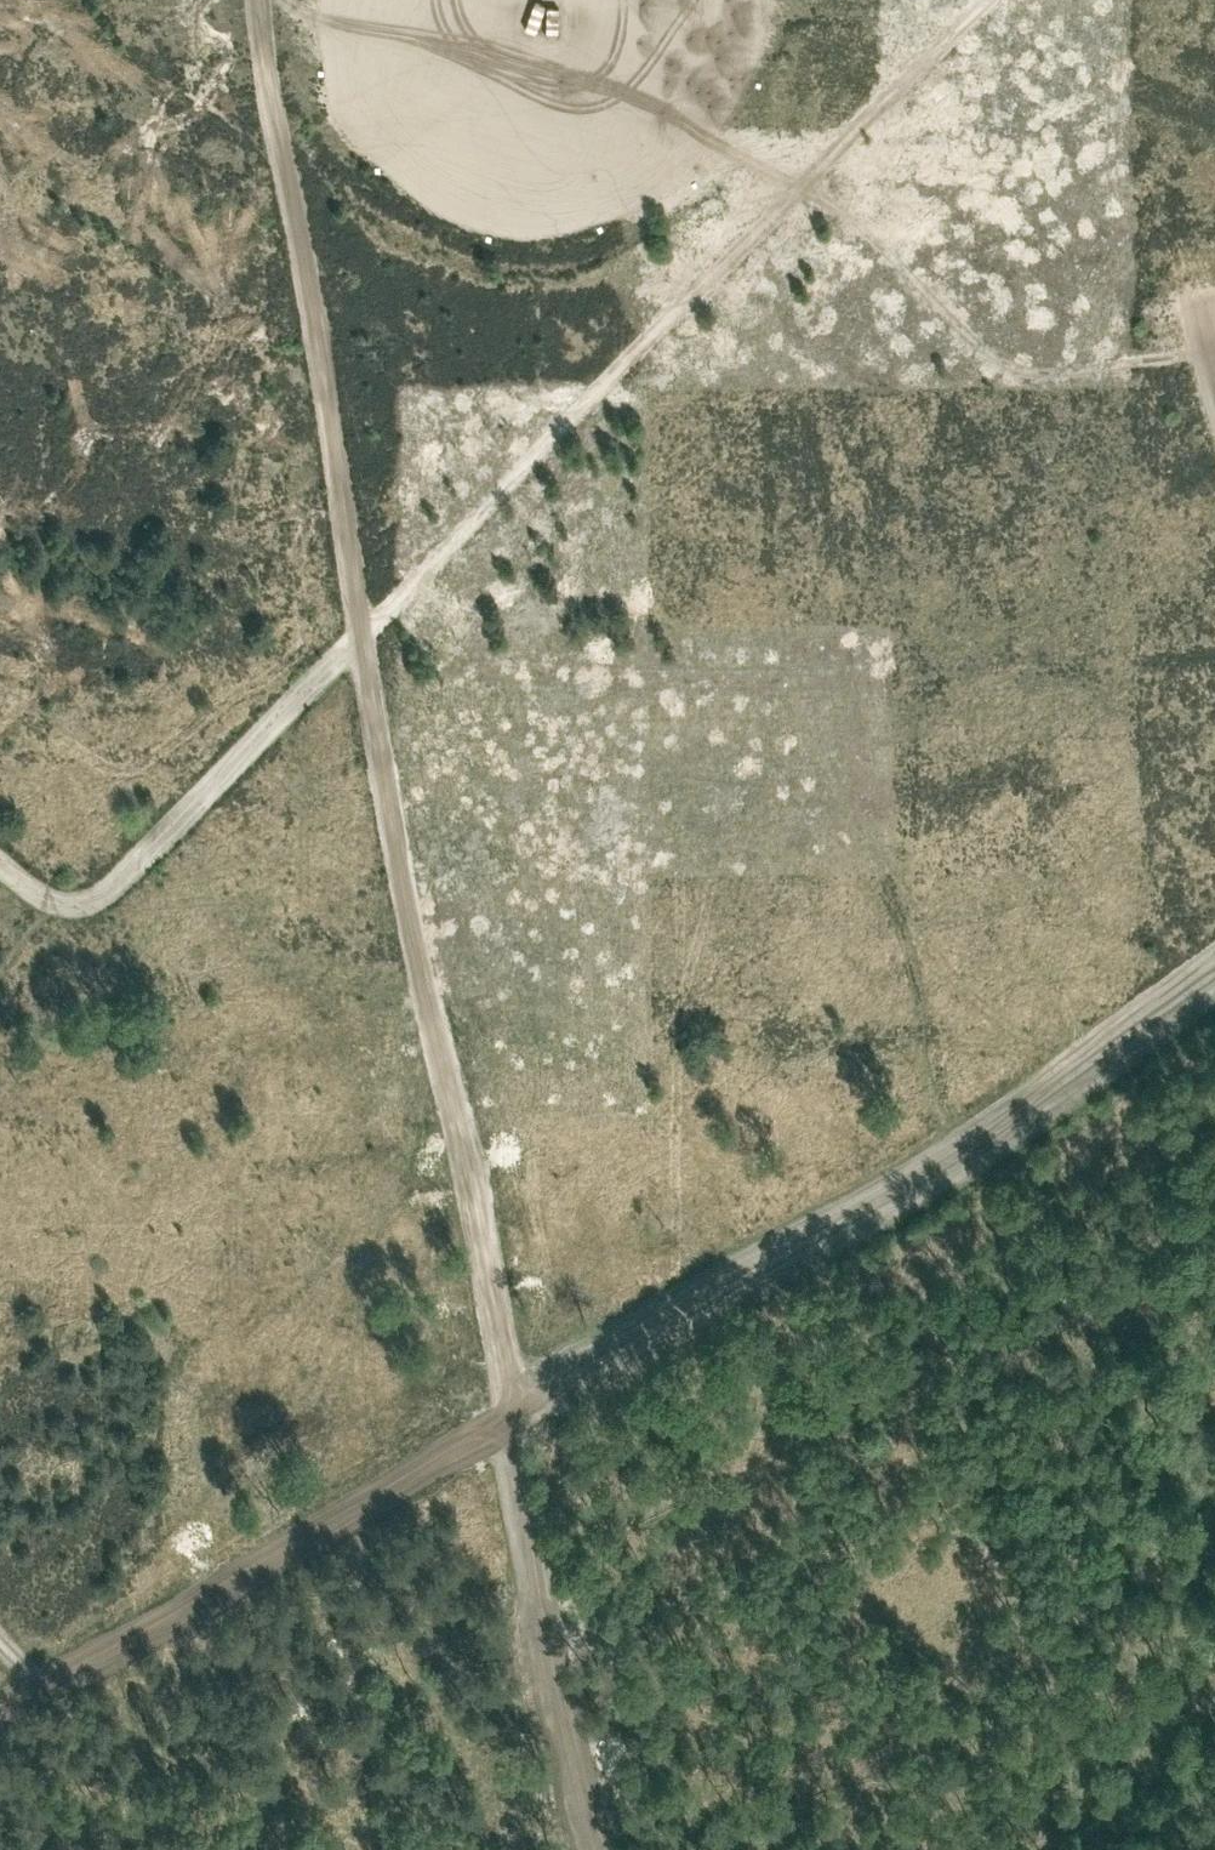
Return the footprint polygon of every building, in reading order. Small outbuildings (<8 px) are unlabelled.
[(529,25),(541,29),(550,4),(538,0),(529,25)]
